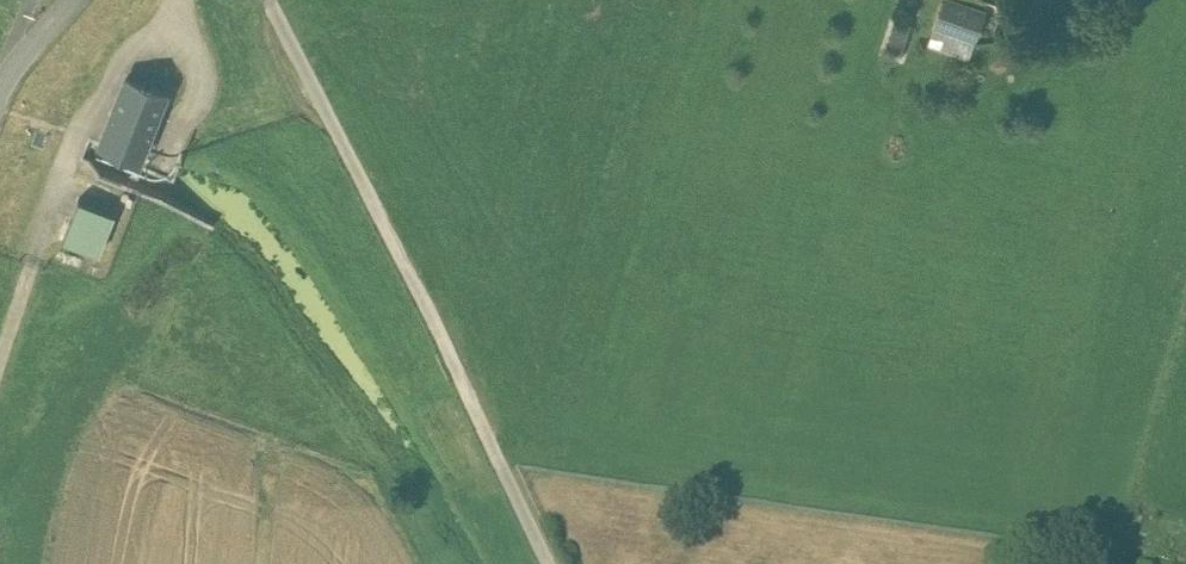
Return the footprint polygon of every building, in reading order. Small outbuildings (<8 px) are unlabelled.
[(962,0),(938,0),(924,43),(966,57),(982,7),(962,0)] [(905,44),(911,25),(897,20),(891,40),(905,44)] [(101,138),(100,142),(140,158),(167,92),(126,76),(101,138)] [(114,209),(79,194),(63,234),(98,249),(114,209)]
